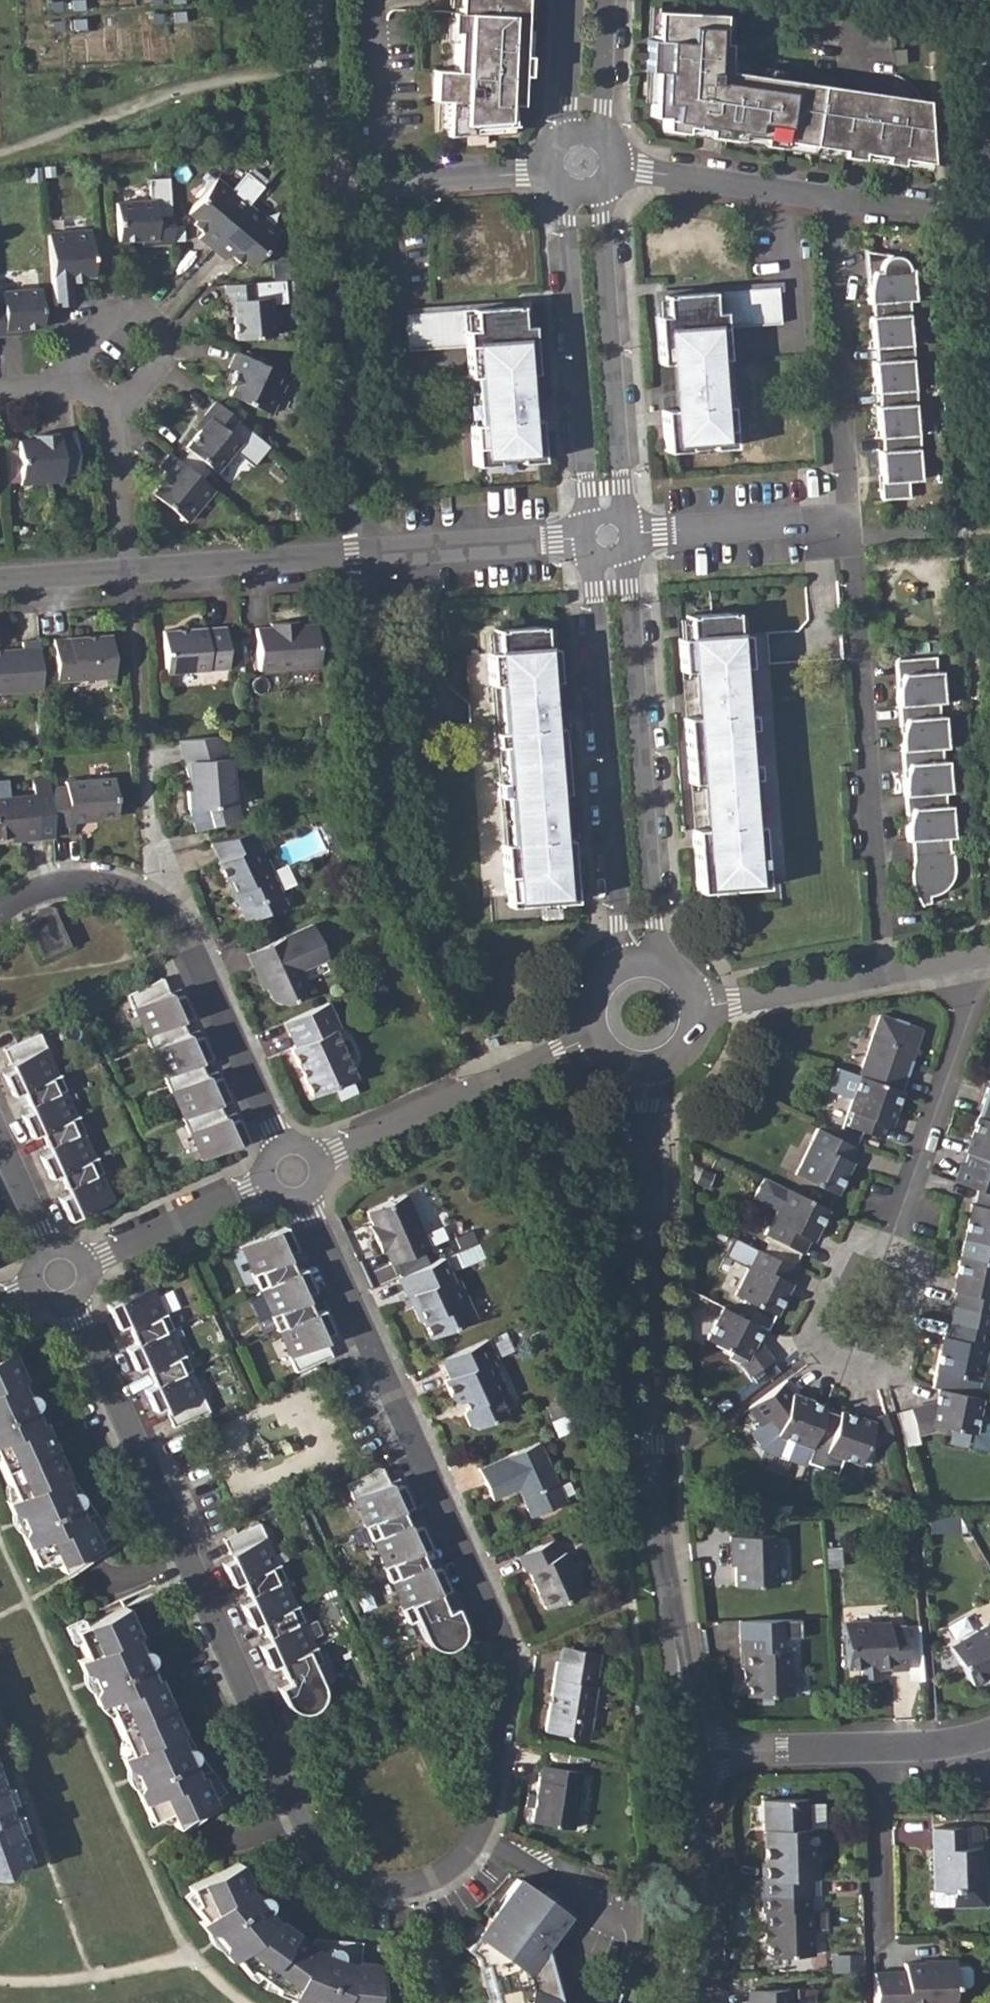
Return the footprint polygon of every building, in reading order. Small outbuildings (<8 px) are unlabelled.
[(459,13),(453,13),(452,32),(458,33),(456,72),(450,72),(448,110),(463,111),(462,135),(513,131),(511,105),(521,105),(523,76),(529,76),(530,46),(524,46),(526,0),(460,0),(459,13)] [(723,19),(657,16),(655,45),(649,45),(647,76),(654,77),(652,122),(664,123),(663,135),(684,138),(685,131),(708,135),(707,141),(738,146),(739,139),(762,143),(761,150),(781,152),(782,146),(842,155),(851,95),(727,76),(728,49),(722,48),(723,19)] [(904,54),(893,55),(895,69),(905,68),(904,54)] [(893,107),(878,105),(870,159),(885,161),(893,107)] [(196,233),(212,247),(249,204),(272,178),(254,165),(233,189),(212,171),(183,202),(192,211),(189,215),(202,226),(196,233)] [(172,240),(172,175),(151,177),(151,198),(114,200),(117,238),(154,235),(154,241),(172,240)] [(249,204),(212,247),(221,254),(227,248),(239,259),(243,253),(252,262),(280,229),(249,204)] [(90,227),(47,230),(51,284),(64,284),(64,277),(81,277),(81,272),(93,271),(90,227)] [(865,305),(868,305),(869,318),(866,318),(869,348),(871,347),(873,361),(870,362),(872,392),(876,392),(877,407),(873,407),(875,437),(880,436),(881,451),(877,451),(880,499),(908,497),(907,481),(917,480),(915,449),(918,449),(917,432),(914,432),(912,404),(915,403),(915,389),(911,389),(909,359),(912,359),(912,344),(908,344),(906,315),(909,315),(908,302),(907,279),(906,276),(904,271),(900,265),(896,261),(892,259),(872,255),(864,253),(866,279),(871,278),(864,293),(865,305)] [(258,280),(225,282),(226,298),(233,298),(235,336),(273,335),(272,302),(290,302),(289,278),(258,280)] [(2,334),(2,329),(40,327),(37,293),(0,295),(1,303),(0,303),(0,334),(2,334)] [(664,303),(655,304),(656,326),(660,369),(664,418),(664,421),(667,458),(733,454),(731,413),(726,366),(724,333),(779,328),(777,295),(664,303)] [(518,311),(406,320),(408,357),(461,354),(463,384),(466,428),(469,472),(539,467),(537,430),(536,424),(535,409),(533,378),(529,332),(528,311),(518,311)] [(287,373),(235,350),(228,363),(235,367),(228,382),(234,385),(229,396),(268,414),(287,373)] [(242,421),(217,400),(206,412),(211,416),(187,446),(216,471),(241,441),(231,433),(242,421)] [(18,443),(19,451),(21,481),(21,486),(64,483),(63,478),(81,476),(77,433),(42,435),(42,441),(18,443)] [(215,490),(171,454),(160,467),(166,471),(155,484),(160,488),(153,496),(186,524),(215,490)] [(683,621),(677,622),(678,641),(680,672),(684,720),(688,787),(692,831),(692,835),(696,896),(711,894),(754,891),(760,890),(760,878),(756,828),(753,784),(752,767),(749,734),(748,718),(746,671),(743,636),(741,618),(733,618),(683,621)] [(269,626),(254,626),(257,668),(318,665),(316,623),(297,625),(297,621),(269,622),(269,626)] [(222,625),(163,629),(166,672),(225,668),(222,625)] [(494,635),(486,636),(488,655),(490,688),(493,734),(494,751),(497,785),(498,802),(501,846),(505,897),(505,910),(513,910),(557,906),(572,906),(568,849),(568,842),(564,796),(559,729),(556,682),(554,653),(552,631),(545,631),(494,635)] [(108,634),(50,638),(53,680),(110,676),(108,634)] [(34,639),(17,640),(17,647),(0,648),(0,691),(38,689),(34,639)] [(895,691),(895,707),(896,721),(901,721),(897,729),(899,752),(900,768),(905,767),(901,777),(902,795),(902,810),(908,810),(903,820),(904,841),(908,840),(910,861),(907,871),(906,878),(907,884),(910,893),(914,899),(920,905),(926,901),(926,895),(933,893),(939,891),(944,887),(951,880),(949,855),(947,855),(943,792),(940,749),(937,703),(934,659),(893,661),(894,676),(900,677),(895,691)] [(222,734),(176,738),(187,775),(190,775),(192,789),(185,790),(188,809),(201,805),(206,825),(239,818),(235,806),(233,788),(227,790),(227,776),(235,775),(233,754),(228,755),(222,734)] [(60,784),(45,785),(48,825),(66,823),(65,816),(81,815),(81,811),(112,809),(110,773),(60,778),(60,784)] [(0,793),(0,837),(17,835),(17,839),(32,837),(49,836),(48,825),(45,785),(45,779),(27,780),(28,791),(0,793)] [(246,831),(202,842),(210,861),(206,863),(216,884),(221,881),(225,890),(222,891),(231,911),(236,924),(275,907),(269,893),(261,873),(264,872),(246,831)] [(60,918),(30,931),(44,964),(75,952),(60,918)] [(310,925),(246,954),(254,970),(258,968),(273,1002),(282,1004),(299,996),(304,986),(296,971),(325,958),(310,925)] [(123,993),(141,1035),(159,1076),(179,1120),(196,1159),(243,1138),(233,1116),(223,1120),(216,1103),(225,1099),(214,1075),(206,1079),(197,1061),(206,1056),(196,1033),(187,1038),(179,1019),(188,1015),(178,992),(169,996),(160,977),(123,993)] [(325,1000),(282,1019),(294,1046),(289,1048),(309,1093),(351,1076),(330,1028),(336,1025),(325,1000)] [(879,1015),(858,1074),(859,1074),(899,1088),(911,1057),(907,1056),(917,1028),(907,1025),(908,1019),(895,1015),(893,1020),(879,1015)] [(0,1070),(0,1071),(9,1091),(20,1087),(28,1105),(17,1110),(29,1134),(38,1129),(46,1147),(36,1151),(48,1178),(58,1174),(65,1190),(55,1194),(66,1218),(107,1199),(90,1160),(70,1115),(51,1073),(34,1033),(12,1043),(1,1048),(9,1066),(0,1070)] [(899,1088),(859,1074),(847,1108),(850,1108),(845,1125),(877,1135),(881,1121),(887,1123),(899,1088)] [(976,1116),(989,1120),(989,1082),(989,1085),(987,1084),(976,1116)] [(976,1116),(975,1118),(963,1150),(968,1151),(963,1166),(989,1175),(989,1120),(976,1116)] [(849,1145),(813,1127),(791,1171),(832,1191),(847,1162),(842,1158),(849,1145)] [(825,1207),(784,1186),(780,1192),(777,1200),(760,1232),(797,1250),(804,1236),(809,1239),(825,1207)] [(979,1189),(976,1206),(970,1205),(959,1255),(989,1261),(989,1192),(979,1189)] [(622,1191),(621,1208),(630,1208),(630,1191),(622,1191)] [(402,1194),(363,1210),(369,1223),(365,1226),(377,1251),(380,1250),(386,1263),(425,1247),(402,1194)] [(282,1225),(235,1247),(254,1288),(271,1328),(292,1375),(328,1358),(319,1336),(330,1331),(319,1307),(307,1312),(300,1294),(311,1289),(301,1267),(290,1272),(282,1255),(293,1250),(282,1225)] [(790,1266),(752,1248),(734,1238),(725,1257),(743,1265),(729,1292),(772,1314),(788,1283),(782,1280),(790,1266)] [(440,1255),(393,1277),(401,1295),(404,1295),(415,1318),(417,1318),(424,1336),(472,1314),(456,1277),(452,1280),(440,1255)] [(957,1255),(950,1289),(956,1290),(953,1306),(989,1314),(989,1261),(959,1255),(957,1255)] [(151,1285),(105,1306),(115,1330),(127,1324),(135,1342),(123,1347),(133,1369),(145,1364),(153,1383),(141,1388),(152,1412),(165,1406),(174,1428),(207,1412),(187,1367),(169,1326),(151,1285)] [(759,1327),(721,1307),(704,1340),(729,1351),(726,1357),(736,1362),(741,1368),(748,1376),(768,1359),(753,1339),(759,1327)] [(988,1330),(949,1321),(945,1336),(941,1335),(933,1370),(977,1379),(988,1330)] [(486,1336),(440,1356),(450,1378),(443,1381),(451,1400),(457,1402),(463,1400),(468,1409),(464,1414),(468,1424),(476,1427),(504,1415),(495,1395),(503,1391),(489,1358),(494,1355),(486,1336)] [(9,1497),(2,1501),(29,1564),(50,1555),(57,1570),(110,1536),(93,1512),(75,1520),(70,1509),(74,1505),(75,1501),(75,1496),(73,1492),(70,1489),(66,1488),(61,1488),(56,1477),(62,1475),(49,1445),(38,1421),(32,1424),(25,1410),(29,1406),(31,1401),(30,1397),(29,1393),(26,1390),(21,1389),(16,1389),(11,1379),(17,1375),(6,1349),(0,1352),(0,1476),(9,1497)] [(785,1379),(742,1410),(751,1422),(772,1406),(778,1414),(779,1416),(773,1434),(807,1446),(821,1406),(808,1402),(810,1395),(793,1390),(785,1379)] [(982,1397),(937,1388),(934,1404),(909,1408),(916,1435),(935,1433),(946,1435),(947,1430),(975,1436),(977,1427),(982,1397)] [(837,1413),(825,1452),(860,1464),(868,1439),(873,1427),(871,1425),(872,1420),(855,1414),(854,1418),(837,1413)] [(537,1445),(478,1468),(491,1499),(514,1489),(527,1517),(562,1501),(537,1445)] [(375,1491),(352,1501),(369,1541),(387,1582),(404,1622),(411,1636),(419,1633),(427,1652),(430,1658),(434,1661),(439,1664),(444,1665),(450,1664),(455,1662),(460,1659),(465,1654),(467,1647),(468,1636),(462,1622),(454,1627),(444,1604),(452,1600),(442,1579),(433,1582),(425,1565),(434,1561),(424,1539),(416,1543),(408,1524),(416,1521),(406,1499),(398,1503),(390,1484),(375,1491)] [(772,1534),(727,1535),(728,1553),(732,1553),(734,1585),(774,1585),(772,1534)] [(552,1537),(514,1553),(522,1572),(526,1570),(544,1606),(584,1590),(564,1549),(558,1550),(552,1537)] [(240,1574),(228,1579),(237,1600),(249,1595),(258,1615),(246,1621),(255,1641),(267,1636),(275,1655),(264,1661),(274,1682),(285,1677),(294,1698),(283,1703),(292,1724),(298,1727),(303,1729),(309,1730),(315,1729),(320,1726),(325,1722),(328,1717),(329,1711),(330,1702),(328,1696),(320,1677),(328,1673),(322,1660),(304,1619),(286,1579),(268,1539),(232,1556),(240,1574)] [(103,1699),(115,1725),(128,1753),(119,1757),(148,1819),(164,1812),(174,1826),(223,1793),(208,1770),(195,1775),(189,1762),(190,1761),(192,1757),(193,1754),(192,1750),(190,1747),(187,1744),(184,1743),(179,1742),(174,1731),(178,1729),(166,1703),(156,1679),(151,1680),(145,1666),(148,1663),(150,1659),(151,1655),(149,1651),(146,1647),(143,1646),(139,1645),(136,1646),(131,1633),(134,1631),(123,1607),(71,1629),(82,1655),(74,1658),(94,1704),(103,1699)] [(846,1664),(860,1663),(874,1663),(875,1664),(890,1664),(890,1666),(906,1666),(903,1625),(888,1625),(888,1620),(867,1620),(867,1618),(843,1619),(846,1664)] [(948,1642),(970,1683),(989,1671),(989,1624),(987,1619),(948,1642)] [(743,1651),(743,1666),(747,1668),(747,1680),(748,1695),(791,1693),(790,1668),(788,1668),(787,1648),(780,1648),(779,1634),(739,1635),(740,1651),(743,1651)] [(556,1655),(544,1725),(565,1729),(567,1733),(586,1736),(595,1678),(592,1678),(594,1669),(594,1662),(556,1655)] [(537,1762),(527,1818),(569,1826),(579,1769),(537,1762)] [(972,1788),(972,1798),(987,1797),(987,1788),(972,1788)] [(759,1856),(760,1876),(816,1875),(816,1856),(812,1855),(811,1824),(807,1824),(806,1796),(762,1796),(762,1826),(767,1826),(767,1836),(763,1836),(763,1857),(759,1856)] [(23,1859),(9,1819),(4,1821),(0,1808),(0,1867),(23,1859)] [(960,1825),(929,1825),(930,1864),(932,1864),(932,1885),(930,1885),(931,1903),(936,1907),(953,1907),(953,1902),(980,1902),(980,1862),(977,1862),(977,1846),(961,1846),(960,1825)] [(261,1979),(277,1991),(275,1999),(287,2002),(370,2002),(375,1966),(359,1963),(361,1951),(337,1948),(335,1953),(333,1952),(329,1952),(325,1953),(322,1956),(316,1955),(308,1954),(311,1948),(293,1935),(274,1922),(272,1924),(266,1917),(268,1913),(268,1909),(267,1906),(266,1903),(262,1901),(259,1899),(254,1899),(251,1900),(242,1889),(248,1884),(240,1864),(189,1887),(195,1902),(188,1907),(201,1923),(195,1927),(227,1965),(231,1962),(242,1976),(250,1972),(261,1979)] [(764,1909),(764,1923),(767,1926),(767,1937),(767,1951),(811,1951),(811,1927),(808,1927),(807,1890),(816,1890),(816,1875),(760,1876),(754,1875),(754,1892),(761,1891),(761,1909),(764,1909)] [(567,1914),(517,1877),(465,1947),(474,1953),(487,2002),(558,2002),(543,1946),(553,1943),(551,1936),(567,1914)] [(888,1968),(888,2002),(945,2002),(952,2002),(952,1983),(955,1983),(954,1957),(933,1957),(933,1961),(923,1963),(923,1960),(903,1960),(904,1967),(888,1968)] [(749,2002),(794,2002),(794,2000),(786,2000),(785,1985),(746,1986),(746,2002),(749,2002)]
